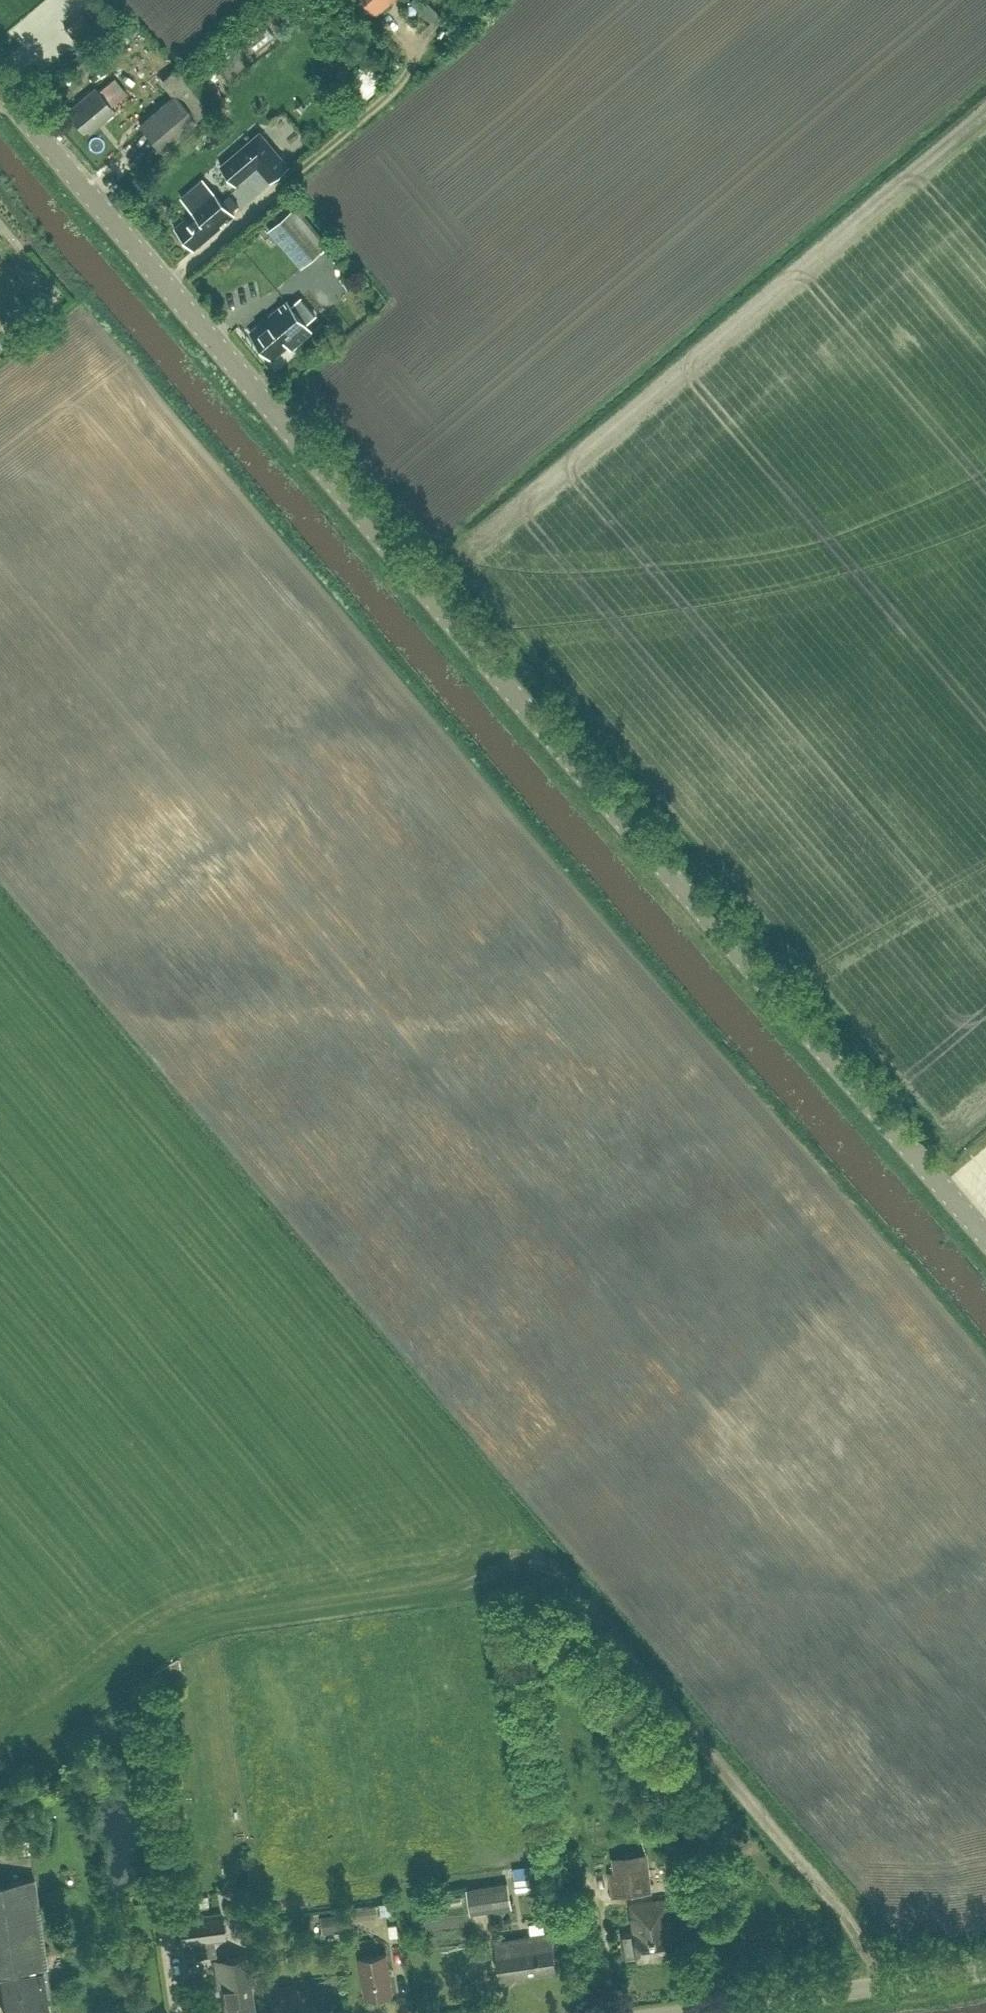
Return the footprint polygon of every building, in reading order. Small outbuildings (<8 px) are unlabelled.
[(377,13),(391,1),(390,0),(366,0),(377,13)] [(116,72),(102,81),(114,101),(129,92),(116,72)] [(71,113),(83,129),(86,127),(89,131),(116,110),(97,86),(68,108),(72,112),(71,113)] [(175,93),(139,124),(161,150),(197,119),(175,93)] [(260,130),(220,164),(236,183),(257,165),(270,180),(289,164),(260,130)] [(193,211),(174,227),(193,249),(221,224),(220,223),(224,219),(226,221),(234,213),(212,188),(190,207),(193,211)] [(294,207),(269,228),(302,266),(326,245),(294,207)] [(293,300),(312,312),(318,302),(299,290),(293,300)] [(250,332),(273,358),(289,344),(292,347),(312,330),(287,300),(250,332)] [(647,1853),(612,1857),(613,1871),(608,1872),(611,1897),(652,1892),(647,1853)] [(50,1996),(45,1964),(46,1964),(33,1877),(0,1882),(0,1970),(2,1970),(3,1976),(0,1977),(0,1978),(5,2012),(47,2012),(45,1996),(50,1996)] [(506,1883),(467,1889),(470,1913),(510,1907),(506,1883)] [(631,1905),(635,1933),(622,1935),(625,1957),(638,1956),(638,1957),(674,1952),(667,1899),(631,1905)] [(355,1906),(356,1916),(381,1913),(380,1902),(355,1906)] [(182,1944),(225,1937),(222,1911),(178,1917),(182,1944)] [(500,1977),(555,1969),(550,1933),(495,1942),(500,1977)] [(365,1995),(393,1991),(387,1952),(359,1956),(365,1995)] [(249,1981),(253,1981),(249,1954),(213,1959),(217,1986),(221,1985),(225,2012),(249,2012),(253,2012),(249,1981)]
